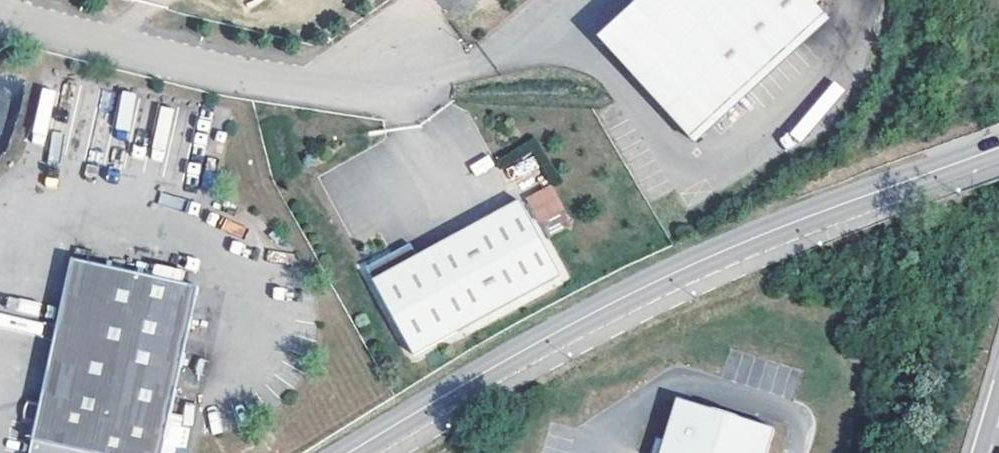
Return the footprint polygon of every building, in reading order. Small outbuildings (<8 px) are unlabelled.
[(692,140),(828,17),(812,0),(664,0),(642,20),(640,23),(639,24),(639,27),(638,29),(639,32),(639,35),(641,38),(642,40),(654,53),(632,74),(692,140)] [(610,49),(632,74),(654,53),(642,40),(641,38),(639,35),(639,32),(638,29),(639,27),(639,24),(640,23),(642,20),(610,49)] [(567,211),(554,188),(531,200),(544,224),(567,211)] [(418,358),(564,277),(523,203),(421,260),(420,258),(403,268),(401,265),(398,263),(394,261),(386,262),(370,271),(418,358)] [(420,258),(414,247),(386,262),(394,261),(398,263),(401,265),(403,268),(420,258)] [(78,265),(44,411),(34,409),(32,424),(41,426),(35,452),(167,452),(201,296),(78,265)] [(648,452),(753,452),(763,414),(665,388),(648,452)]
